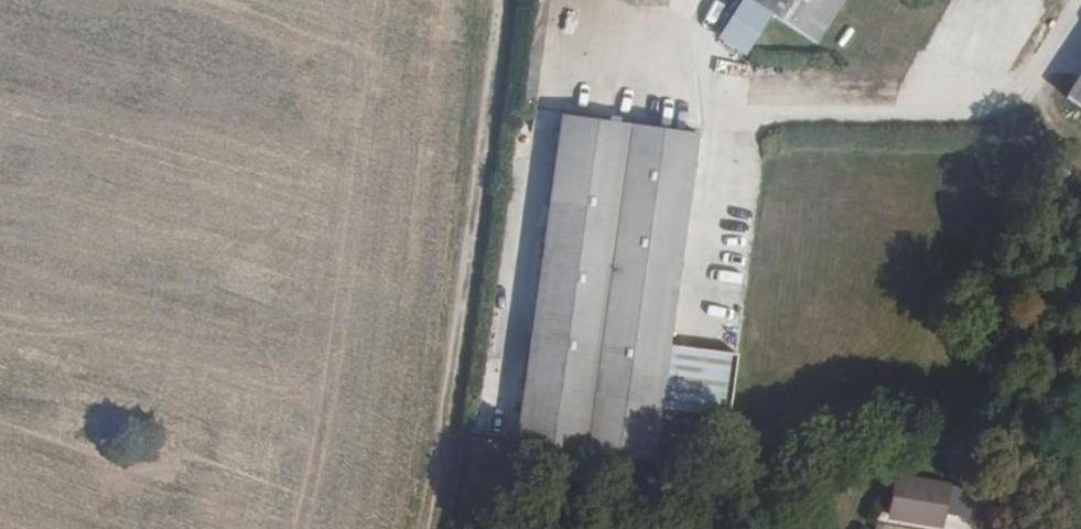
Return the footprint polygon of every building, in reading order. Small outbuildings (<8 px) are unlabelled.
[(779,3),(774,0),(746,0),(728,26),(753,44),(779,3)] [(779,3),(823,33),(845,0),(774,0),(779,3)] [(1062,87),(1080,100),(1080,59),(1062,87)] [(560,122),(518,447),(648,464),(655,411),(724,420),(732,357),(663,348),(690,139),(560,122)] [(880,528),(975,528),(980,485),(893,475),(888,527),(880,526),(880,528)]
